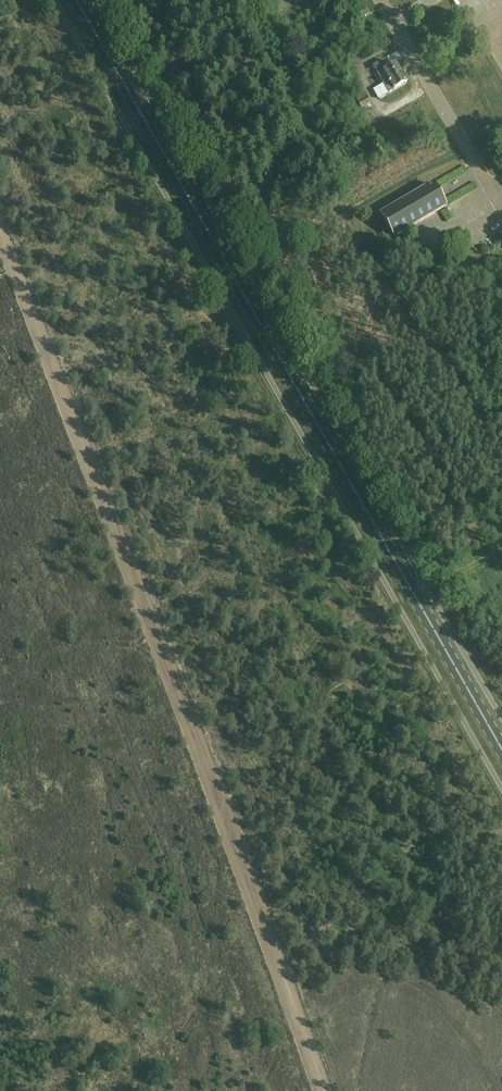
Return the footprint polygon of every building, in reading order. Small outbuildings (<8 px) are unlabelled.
[(354,13),(357,19),(368,13),(364,7),(354,13)] [(300,51),(293,55),(296,60),(303,56),(300,51)] [(396,62),(389,66),(378,73),(389,92),(407,82),(396,62)] [(364,105),(370,102),(364,92),(353,99),(357,106),(363,103),(364,105)] [(435,193),(437,192),(432,184),(381,214),(394,236),(445,206),(441,199),(440,199),(435,193)]
